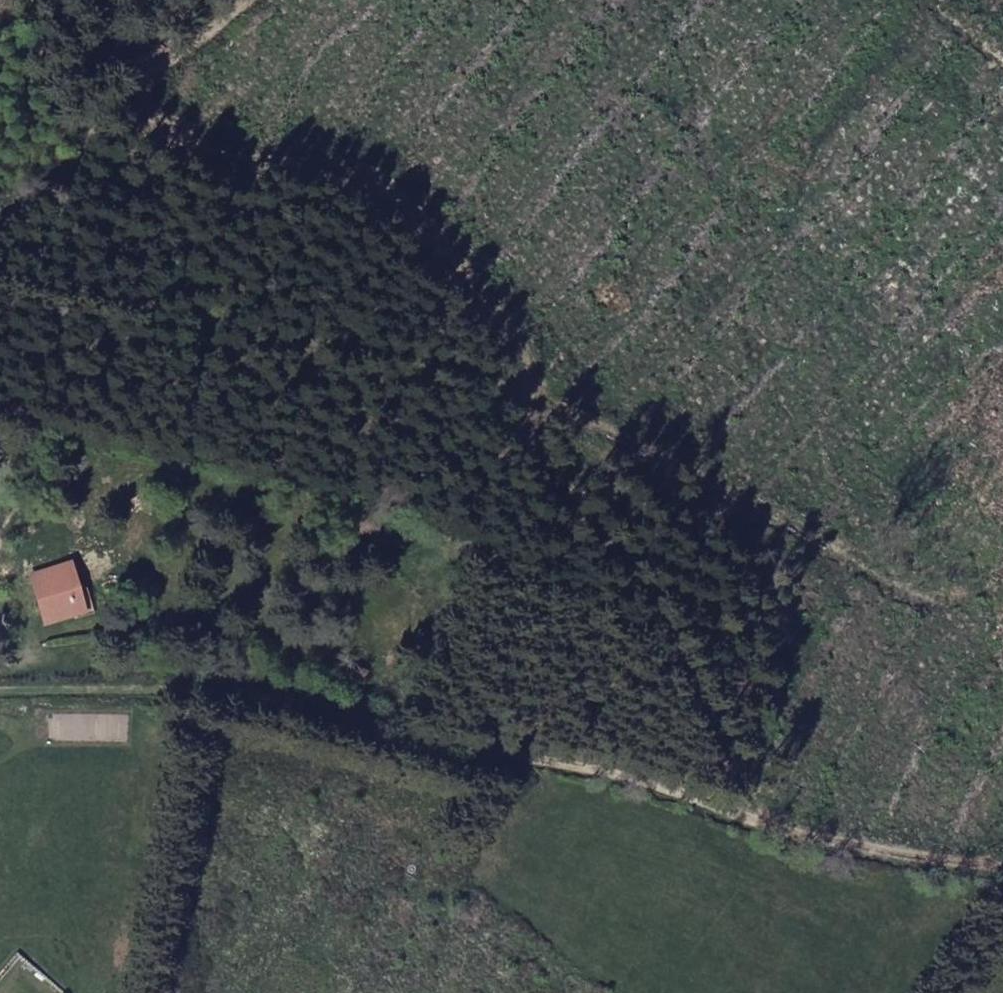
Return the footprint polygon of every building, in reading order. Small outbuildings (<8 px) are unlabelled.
[(76,603),(72,583),(33,590),(41,637),(73,634),(68,605),(76,603)]
